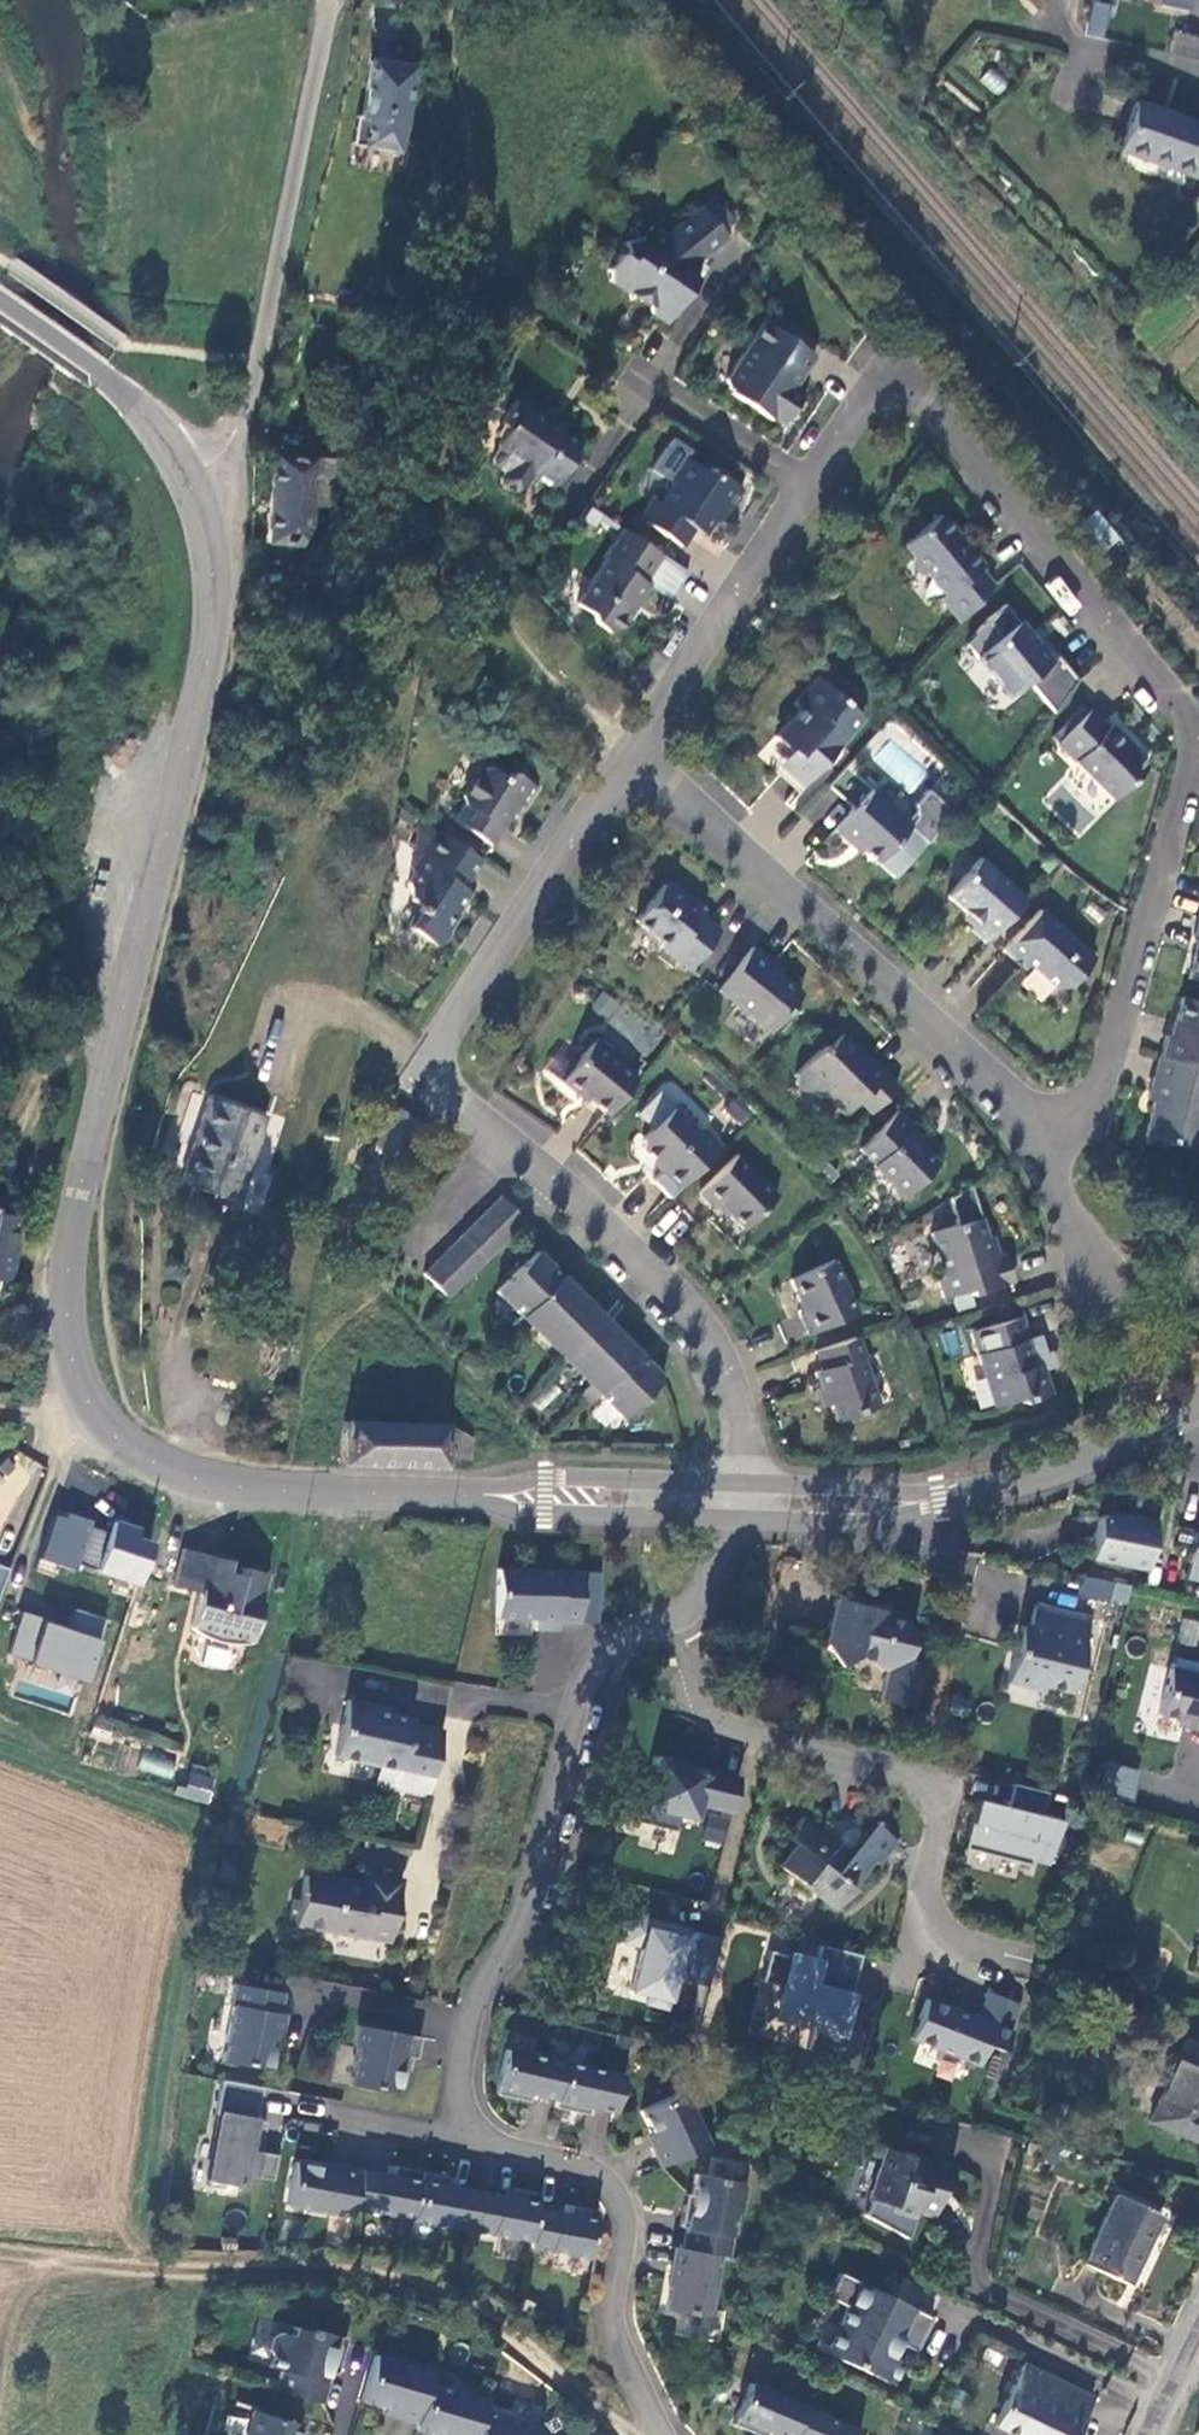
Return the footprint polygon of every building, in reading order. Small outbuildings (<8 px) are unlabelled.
[(1158,4),(1198,13),(1198,0),(1159,0),(1158,4)] [(1102,37),(1110,5),(1094,1),(1086,33),(1102,37)] [(1174,29),(1169,52),(1198,58),(1198,34),(1174,29)] [(408,151),(418,66),(368,60),(361,119),(366,120),(364,146),(408,151)] [(998,96),(1009,83),(990,67),(979,80),(998,96)] [(1189,182),(1198,155),(1198,130),(1134,107),(1117,157),(1189,182)] [(702,257),(732,247),(720,202),(700,207),(686,221),(677,215),(669,213),(657,227),(637,231),(637,249),(627,249),(618,260),(618,278),(628,290),(650,297),(657,308),(671,321),(700,279),(690,271),(702,257)] [(820,362),(791,341),(797,333),(770,315),(724,381),(743,394),(738,401),(774,426),(777,420),(786,426),(809,394),(802,389),(820,362)] [(585,443),(521,400),(508,420),(518,427),(504,446),(533,466),(537,475),(564,493),(586,460),(578,455),(585,443)] [(337,456),(271,457),(272,544),(313,543),(313,507),(338,507),(337,456)] [(737,496),(679,461),(672,472),(673,484),(662,501),(652,500),(639,522),(681,548),(685,542),(697,542),(714,514),(723,519),(737,496)] [(935,595),(956,621),(988,587),(972,571),(977,567),(935,516),(901,544),(911,556),(911,563),(917,570),(924,572),(940,591),(935,595)] [(643,581),(661,555),(622,528),(608,547),(607,561),(576,605),(609,636),(641,593),(643,581)] [(1065,615),(1079,608),(1062,574),(1047,582),(1065,615)] [(1028,686),(1050,713),(1075,683),(1056,660),(1050,664),(1034,643),(1004,607),(983,625),(997,643),(980,659),(1013,698),(1028,686)] [(1039,639),(1034,643),(1050,664),(1056,660),(1039,639)] [(861,718),(814,674),(790,699),(800,708),(777,734),(799,754),(783,771),(800,787),(825,762),(825,757),(861,718)] [(1062,744),(1110,797),(1140,770),(1120,748),(1124,743),(1109,726),(1104,731),(1092,717),(1062,744)] [(508,783),(478,769),(460,795),(461,807),(453,819),(494,846),(502,834),(502,829),(514,809),(524,809),(536,790),(513,775),(508,783)] [(903,827),(865,793),(828,834),(843,847),(846,843),(888,880),(946,817),(922,794),(909,809),(909,822),(903,827)] [(461,891),(480,865),(433,834),(416,861),(411,900),(415,924),(409,933),(438,953),(456,926),(451,923),(468,896),(461,891)] [(963,927),(983,946),(1023,903),(976,859),(940,897),(968,922),(963,927)] [(682,977),(719,932),(699,915),(693,903),(673,888),(663,889),(631,928),(652,946),(660,959),(682,977)] [(1086,958),(1037,915),(1005,952),(1027,971),(1031,966),(1059,990),(1086,958)] [(1198,924),(1190,947),(1197,949),(1186,985),(1198,989),(1198,924)] [(752,953),(719,992),(767,1034),(798,998),(767,971),(770,968),(752,953)] [(1164,1038),(1156,1066),(1198,1077),(1198,1011),(1179,1005),(1170,1039),(1164,1038)] [(848,1108),(863,1123),(892,1094),(866,1064),(862,1068),(839,1044),(827,1056),(823,1052),(800,1073),(799,1091),(814,1107),(831,1107),(839,1116),(848,1108)] [(580,1104),(601,1122),(634,1083),(587,1046),(551,1089),(568,1103),(580,1104)] [(1198,1114),(1198,1077),(1156,1066),(1135,1142),(1196,1160),(1198,1151),(1198,1115),(1198,1114)] [(264,1122),(211,1104),(184,1186),(237,1204),(264,1122)] [(656,1172),(674,1190),(719,1147),(702,1130),(693,1128),(672,1107),(635,1144),(660,1169),(656,1172)] [(902,1202),(937,1167),(901,1132),(909,1124),(897,1113),(861,1149),(877,1164),(870,1170),(902,1202)] [(772,1190),(738,1155),(698,1194),(731,1229),(772,1190)] [(953,1231),(925,1241),(939,1280),(932,1282),(939,1304),(964,1296),(966,1301),(1010,1286),(1001,1259),(994,1261),(989,1250),(981,1245),(962,1193),(943,1205),(953,1231)] [(502,1196),(429,1272),(452,1296),(526,1219),(502,1196)] [(3,1289),(15,1292),(19,1274),(10,1272),(21,1221),(0,1216),(0,1306),(3,1289)] [(599,1394),(609,1404),(626,1420),(667,1377),(647,1357),(643,1361),(627,1345),(612,1330),(607,1335),(589,1319),(596,1312),(550,1268),(554,1264),(540,1251),(499,1293),(523,1316),(515,1325),(523,1333),(535,1321),(598,1380),(582,1397),(589,1404),(599,1394)] [(850,1316),(829,1265),(789,1285),(804,1322),(799,1324),(804,1335),(850,1316)] [(1019,1323),(969,1338),(992,1418),(1052,1401),(1042,1366),(1032,1368),(1019,1323)] [(869,1414),(856,1340),(814,1353),(820,1375),(814,1379),(816,1389),(813,1406),(815,1415),(823,1414),(826,1427),(869,1414)] [(475,1460),(476,1437),(465,1434),(462,1426),(356,1423),(352,1467),(452,1471),(453,1459),(475,1460)] [(88,1526),(90,1521),(65,1513),(63,1518),(53,1515),(38,1559),(72,1571),(75,1563),(88,1526)] [(1146,1568),(1156,1520),(1138,1517),(1137,1521),(1110,1515),(1108,1523),(1099,1521),(1092,1557),(1146,1568)] [(88,1526),(75,1563),(139,1585),(153,1544),(135,1538),(138,1529),(115,1521),(110,1534),(88,1526)] [(201,1590),(191,1625),(194,1628),(198,1630),(201,1633),(205,1635),(210,1637),(215,1639),(219,1640),(223,1642),(230,1643),(235,1643),(241,1643),(246,1643),(251,1642),(270,1574),(243,1566),(241,1574),(228,1570),(231,1559),(185,1546),(175,1583),(201,1590)] [(9,1567),(0,1564),(0,1591),(9,1567)] [(584,1572),(500,1568),(497,1615),(535,1617),(534,1630),(560,1631),(561,1622),(582,1623),(584,1572)] [(1081,1577),(1079,1598),(1128,1603),(1130,1582),(1081,1577)] [(915,1705),(923,1666),(912,1664),(920,1632),(915,1622),(879,1614),(883,1600),(868,1596),(867,1603),(840,1597),(834,1626),(839,1635),(830,1647),(846,1667),(862,1653),(876,1656),(881,1666),(896,1669),(889,1700),(915,1705)] [(31,1664),(30,1666),(90,1682),(108,1617),(75,1608),(69,1629),(57,1626),(58,1623),(21,1613),(9,1658),(31,1664)] [(1075,1687),(1092,1622),(1041,1609),(1036,1630),(1022,1626),(1004,1694),(1041,1703),(1047,1680),(1075,1687)] [(1179,1644),(1198,1646),(1198,1634),(1198,1621),(1182,1619),(1179,1644)] [(233,1666),(231,1644),(204,1646),(206,1669),(233,1666)] [(1198,1674),(1197,1678),(1168,1671),(1158,1711),(1187,1718),(1185,1724),(1198,1728),(1198,1674)] [(1065,1723),(1075,1687),(1047,1680),(1041,1703),(1038,1716),(1065,1723)] [(395,1784),(432,1793),(446,1735),(409,1726),(411,1720),(374,1711),(376,1704),(351,1698),(338,1751),(383,1762),(400,1766),(395,1784)] [(137,1769),(172,1777),(176,1758),(142,1751),(137,1769)] [(711,1772),(710,1778),(691,1773),(693,1767),(659,1758),(650,1790),(634,1786),(626,1820),(679,1834),(683,1819),(699,1823),(703,1808),(735,1817),(744,1781),(711,1772)] [(378,1780),(395,1784),(400,1766),(383,1762),(378,1780)] [(1107,1764),(1100,1794),(1135,1802),(1142,1773),(1107,1764)] [(188,1766),(180,1795),(209,1803),(217,1774),(188,1766)] [(1037,1863),(1056,1868),(1072,1824),(1050,1819),(1055,1795),(1021,1787),(1015,1810),(983,1802),(971,1852),(1036,1868),(1037,1863)] [(795,1847),(781,1868),(840,1909),(872,1861),(880,1867),(897,1837),(875,1823),(869,1831),(858,1848),(845,1839),(806,1813),(787,1841),(795,1847)] [(856,1823),(845,1839),(858,1848),(869,1831),(856,1823)] [(398,1919),(407,1874),(370,1867),(368,1873),(349,1870),(348,1878),(312,1871),(308,1890),(300,1889),(295,1915),(372,1930),(374,1915),(398,1919)] [(669,2012),(677,1982),(712,1991),(724,1942),(634,1918),(627,1945),(645,1950),(633,1994),(652,1998),(649,2007),(669,2012)] [(824,1950),(820,1967),(773,1955),(765,1986),(788,1992),(782,2016),(820,2026),(812,2055),(840,2062),(866,1960),(824,1950)] [(281,1985),(231,1975),(227,1996),(229,1997),(219,2052),(267,2061),(273,2028),(279,2028),(283,2006),(277,2005),(281,1985)] [(909,2039),(978,2066),(985,2046),(1002,2052),(1020,2006),(985,1993),(975,2019),(925,2000),(909,2039)] [(391,1999),(386,2027),(419,2034),(425,2006),(391,1999)] [(419,2036),(356,2025),(352,2046),(354,2046),(348,2083),(395,2092),(402,2055),(415,2057),(419,2036)] [(1186,2042),(1152,2120),(1198,2143),(1198,2048),(1186,2042)] [(507,2048),(497,2093),(531,2101),(533,2092),(557,2098),(566,2062),(507,2048)] [(624,2076),(566,2062),(557,2098),(555,2106),(589,2114),(591,2106),(616,2112),(624,2076)] [(207,2178),(240,2185),(243,2173),(273,2178),(277,2154),(257,2150),(263,2120),(255,2119),(262,2086),(221,2078),(215,2112),(220,2113),(207,2178)] [(681,2085),(638,2106),(654,2140),(648,2143),(657,2162),(706,2140),(681,2085)] [(950,2170),(904,2152),(903,2154),(882,2145),(861,2195),(863,2196),(857,2211),(898,2237),(909,2209),(926,2216),(936,2191),(940,2193),(950,2170)] [(316,2160),(291,2155),(283,2198),(347,2211),(349,2201),(356,2163),(316,2156),(316,2160)] [(391,2160),(389,2170),(356,2163),(349,2201),(409,2213),(418,2166),(391,2160)] [(468,2225),(476,2186),(443,2180),(444,2171),(418,2166),(409,2213),(468,2225)] [(742,2179),(694,2170),(689,2201),(683,2201),(679,2223),(685,2223),(682,2244),(719,2251),(727,2253),(735,2210),(740,2211),(745,2182),(742,2179)] [(528,2236),(534,2204),(537,2188),(509,2183),(508,2193),(476,2186),(468,2225),(528,2236)] [(1159,2218),(1119,2197),(1085,2262),(1125,2282),(1159,2218)] [(565,2210),(534,2204),(528,2236),(527,2242),(585,2253),(594,2205),(567,2201),(565,2210)] [(682,2244),(675,2243),(664,2304),(706,2312),(719,2251),(682,2244)] [(826,2343),(822,2350),(891,2385),(902,2363),(889,2356),(891,2351),(887,2348),(891,2340),(914,2351),(930,2318),(838,2272),(826,2296),(845,2305),(826,2343)] [(314,2333),(292,2327),(289,2336),(277,2333),(270,2338),(267,2350),(271,2357),(268,2368),(280,2371),(274,2390),(322,2404),(328,2383),(325,2382),(328,2372),(336,2374),(345,2339),(315,2330),(314,2333)] [(813,2346),(822,2350),(826,2343),(816,2339),(813,2346)] [(431,2371),(373,2354),(360,2400),(397,2411),(395,2417),(417,2423),(428,2383),(431,2371)] [(1018,2368),(1008,2388),(1081,2425),(1091,2405),(1018,2368)] [(428,2383),(417,2423),(415,2429),(437,2434),(476,2434),(483,2409),(486,2399),(428,2383)] [(732,2424),(756,2434),(766,2434),(768,2431),(776,2434),(793,2434),(804,2409),(805,2408),(751,2384),(732,2424)] [(1081,2425),(1008,2388),(989,2425),(1010,2434),(1076,2434),(1081,2425)] [(541,2426),(483,2409),(476,2434),(539,2434),(541,2426)] [(804,2409),(793,2434),(860,2434),(861,2434),(804,2409)] [(299,2425),(251,2412),(245,2434),(296,2434),(299,2425)] [(1189,2434),(1198,2434),(1198,2417),(1189,2434)]
